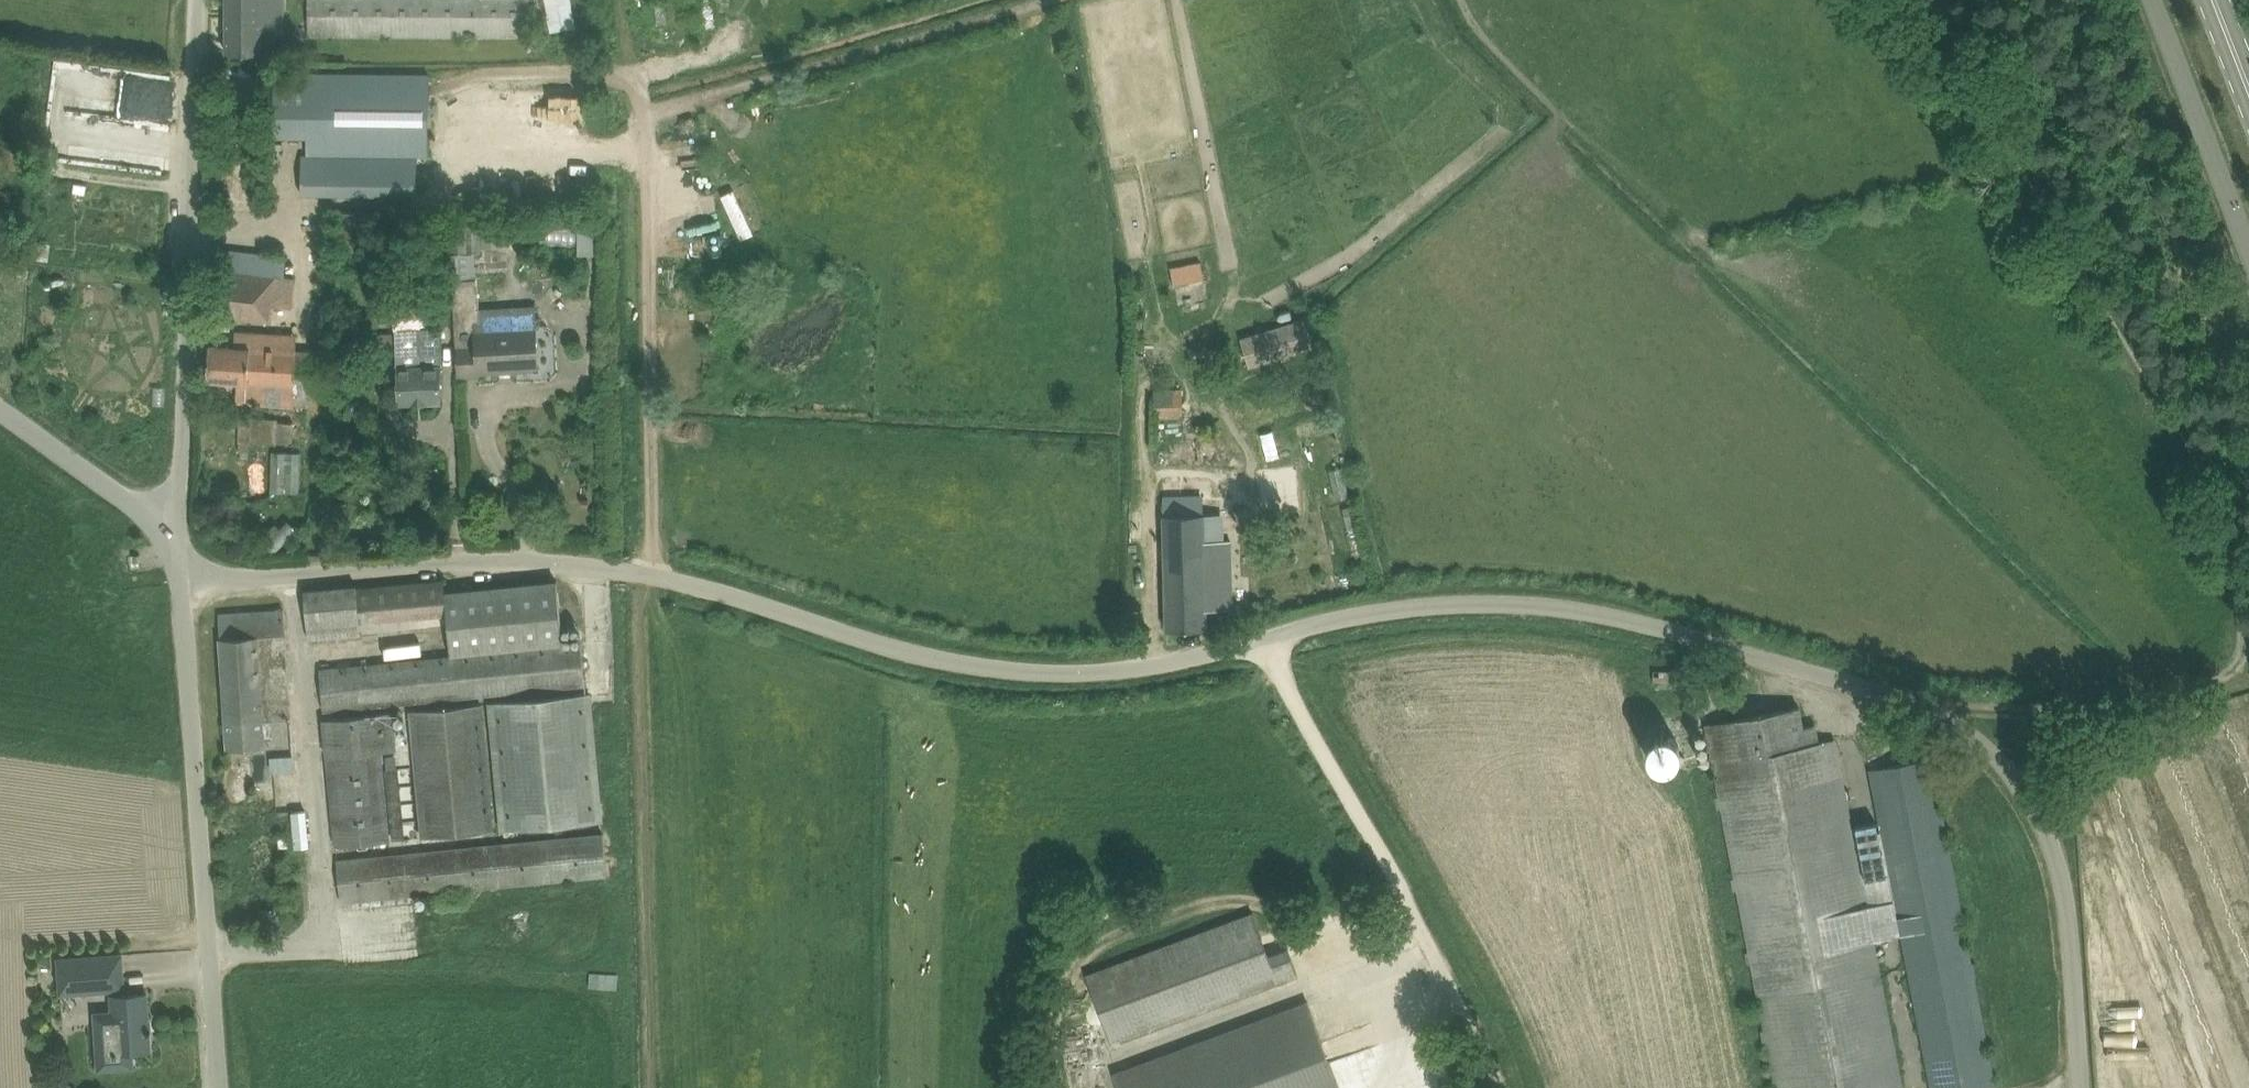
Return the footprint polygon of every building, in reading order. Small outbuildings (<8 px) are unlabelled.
[(262,52),(262,27),(284,27),(284,0),(227,0),(227,52),(262,52)] [(531,36),(532,0),(310,0),(310,37),(531,36)] [(548,29),(573,25),(569,0),(543,0),(548,29)] [(572,25),(582,25),(581,0),(571,0),(572,25)] [(274,134),(296,134),(307,134),(306,154),(418,156),(430,156),(430,74),(275,73),(274,134)] [(740,236),(752,231),(734,187),(722,192),(740,236)] [(517,224),(517,235),(529,235),(529,224),(517,224)] [(482,252),(482,245),(482,225),(453,225),(453,252),(482,252)] [(502,225),(482,225),(482,245),(503,245),(502,225)] [(713,255),(712,232),(676,234),(677,256),(713,255)] [(1201,259),(1171,266),(1174,284),(1205,278),(1201,259)] [(27,278),(29,269),(17,266),(15,275),(27,278)] [(218,269),(213,314),(271,320),(274,302),(291,304),(295,278),(281,276),(218,269)] [(538,367),(536,326),(535,321),(498,323),(498,305),(471,306),(472,340),(458,341),(460,376),(480,375),(479,370),(538,367)] [(1310,320),(1250,338),(1258,363),(1317,346),(1310,320)] [(441,328),(396,329),(398,402),(443,401),(442,365),(441,328)] [(395,333),(381,333),(382,343),(395,342),(395,333)] [(333,352),(310,351),(210,344),(208,379),(238,381),(237,402),(308,405),(308,396),(332,398),(333,352)] [(1182,387),(1154,388),(1156,415),(1184,414),(1182,387)] [(277,443),(278,420),(278,417),(240,416),(239,442),(277,443)] [(1260,432),(1266,457),(1280,454),(1274,428),(1260,432)] [(271,450),(270,490),(299,490),(300,451),(271,450)] [(1358,527),(1353,504),(1343,507),(1348,529),(1358,527)] [(1233,608),(1231,540),(1206,540),(1206,514),(1165,515),(1167,628),(1207,628),(1206,609),(1233,608)] [(357,585),(305,590),(309,638),(361,634),(360,621),(447,614),(452,654),(320,667),(324,711),(586,684),(582,642),(563,643),(560,603),(558,581),(446,592),(445,580),(358,587),(357,585)] [(228,747),(268,745),(267,720),(292,719),(289,682),(284,609),(219,613),(228,747)] [(487,700),(500,829),(605,819),(592,691),(487,700)] [(483,702),(409,709),(421,836),(495,829),(483,702)] [(1872,936),(1901,931),(1931,1087),(1981,1087),(1995,1085),(1973,973),(1975,972),(1974,964),(1971,964),(1931,757),(1870,769),(1892,885),(1888,886),(1878,833),(1857,837),(1867,890),(1864,890),(1835,738),(1819,741),(1815,724),(1803,726),(1799,706),(1706,723),(1720,795),(1716,796),(1718,807),(1720,807),(1734,876),(1731,877),(1733,889),(1736,888),(1748,950),(1745,951),(1747,962),(1750,962),(1763,1028),(1760,1029),(1762,1041),(1766,1041),(1775,1087),(1901,1087),(1872,936)] [(394,711),(323,719),(328,756),(326,756),(334,845),(392,839),(384,752),(398,749),(394,711)] [(1667,733),(1662,732),(1657,733),(1653,735),(1650,739),(1647,742),(1646,747),(1646,752),(1648,758),(1652,762),(1657,765),(1664,766),(1670,765),(1676,761),(1679,756),(1680,751),(1680,746),(1678,740),(1674,737),(1671,734),(1667,733)] [(406,838),(399,767),(386,768),(393,839),(406,838)] [(309,845),(306,809),(292,811),(296,846),(309,845)] [(604,834),(359,858),(337,860),(341,901),(608,875),(604,834)] [(276,909),(260,909),(261,920),(277,920),(276,909)] [(1086,974),(1094,995),(1111,1040),(1297,972),(1286,941),(1267,948),(1254,912),(1086,974)] [(128,991),(126,971),(125,953),(59,957),(61,995),(128,991)] [(93,1009),(97,1068),(134,1066),(133,1050),(151,1049),(150,1032),(152,1032),(152,1029),(149,1029),(147,993),(113,995),(114,1008),(93,1009)] [(1117,1087),(1338,1087),(1305,998),(1111,1070),(1117,1087)] [(75,1086),(57,1075),(49,1087),(73,1087),(75,1086)]
